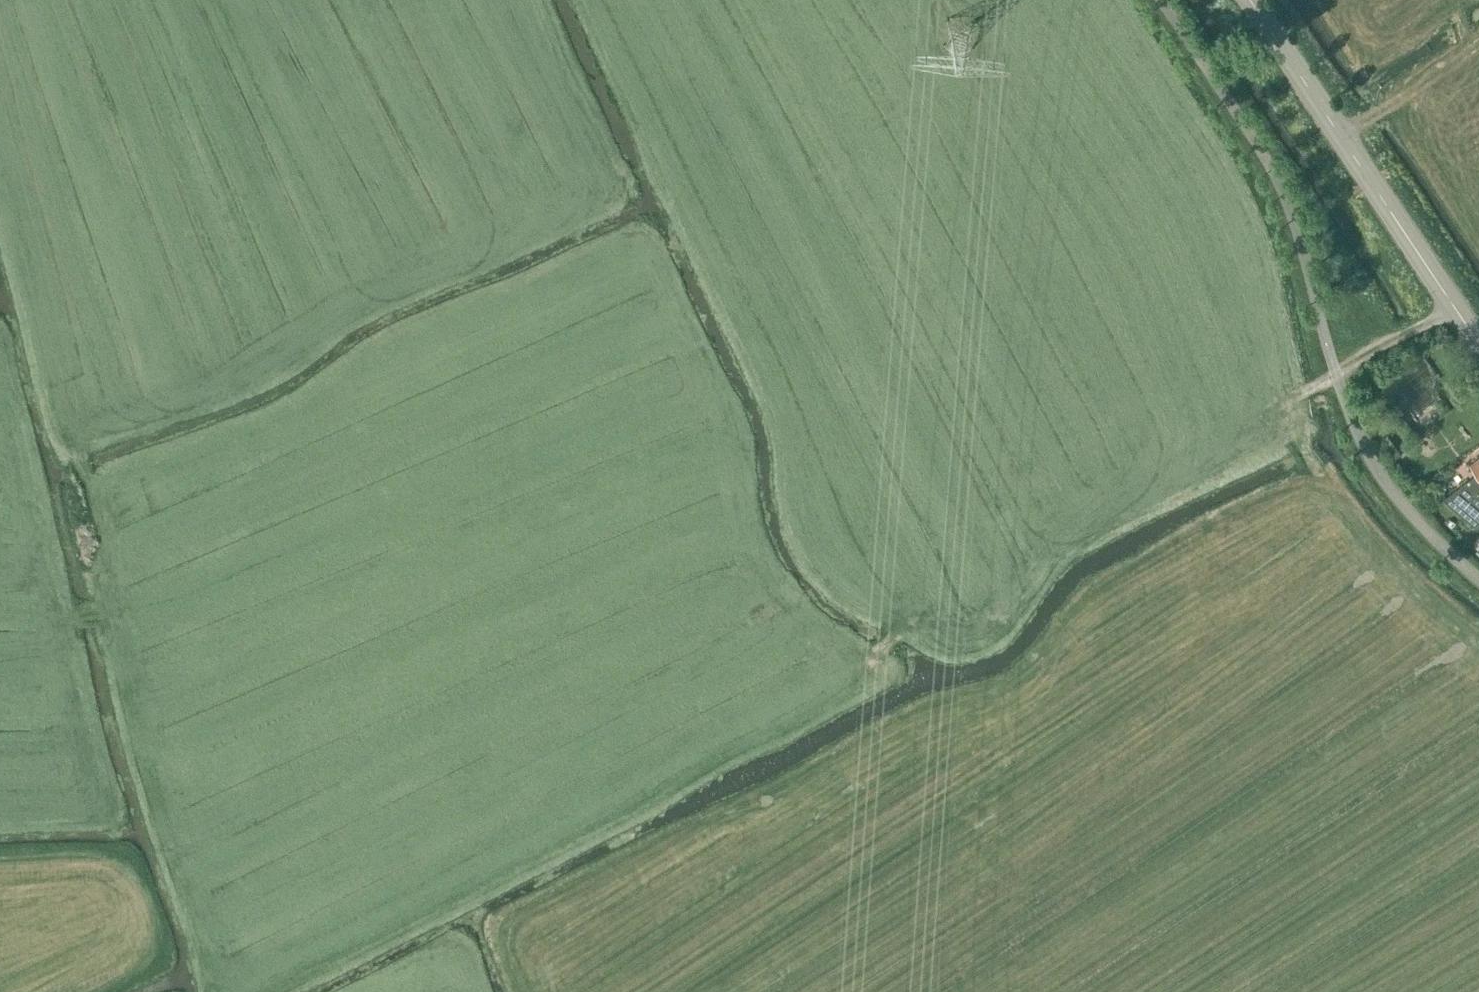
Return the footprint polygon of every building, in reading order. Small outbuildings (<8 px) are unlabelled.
[(1409,443),(1413,450),(1432,437),(1427,430),(1409,443)] [(1478,515),(1478,458),(1471,464),(1477,473),(1473,476),(1474,477),(1444,500),(1460,514),(1461,512),(1470,522),(1478,515)] [(1470,522),(1473,526),(1475,524),(1478,529),(1478,515),(1470,522)]
